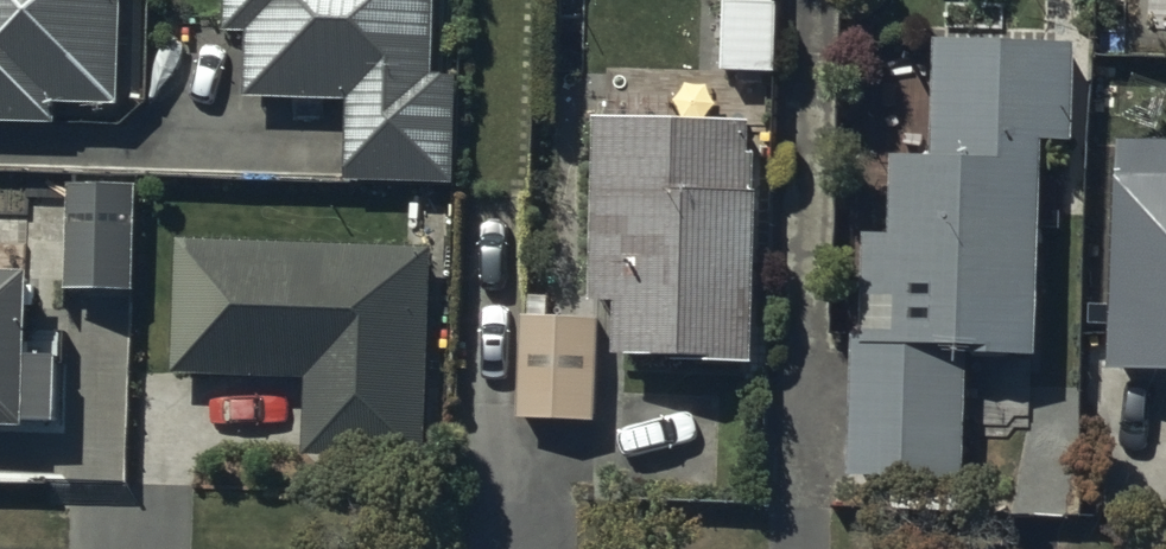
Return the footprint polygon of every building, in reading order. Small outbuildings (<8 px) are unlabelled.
[(49,109),(49,91),(115,93),(118,0),(0,0),(0,107),(49,109)] [(229,22),(260,24),(258,85),(362,89),(360,164),(444,167),(447,86),(430,85),(433,0),(230,0),(229,22)] [(729,66),(775,67),(776,0),(731,0),(729,66)] [(1151,27),(1165,28),(1165,0),(1152,0),(1151,27)] [(1074,45),(942,39),(936,163),(899,161),(896,239),(878,238),(874,337),(862,337),(857,465),(962,469),(967,343),(1036,346),(1045,131),(1070,132),(1074,45)] [(759,127),(601,122),(597,287),(621,288),(619,352),(753,356),(759,127)] [(1119,138),(1114,366),(1165,367),(1165,139),(1119,138)] [(133,185),(74,183),(71,283),(130,285),(133,185)] [(429,248),(186,240),(181,363),(315,367),(313,449),(423,453),(429,248)] [(23,272),(0,271),(0,419),(54,421),(57,356),(20,354),(23,272)] [(599,316),(528,314),(524,410),(595,413),(599,316)]
